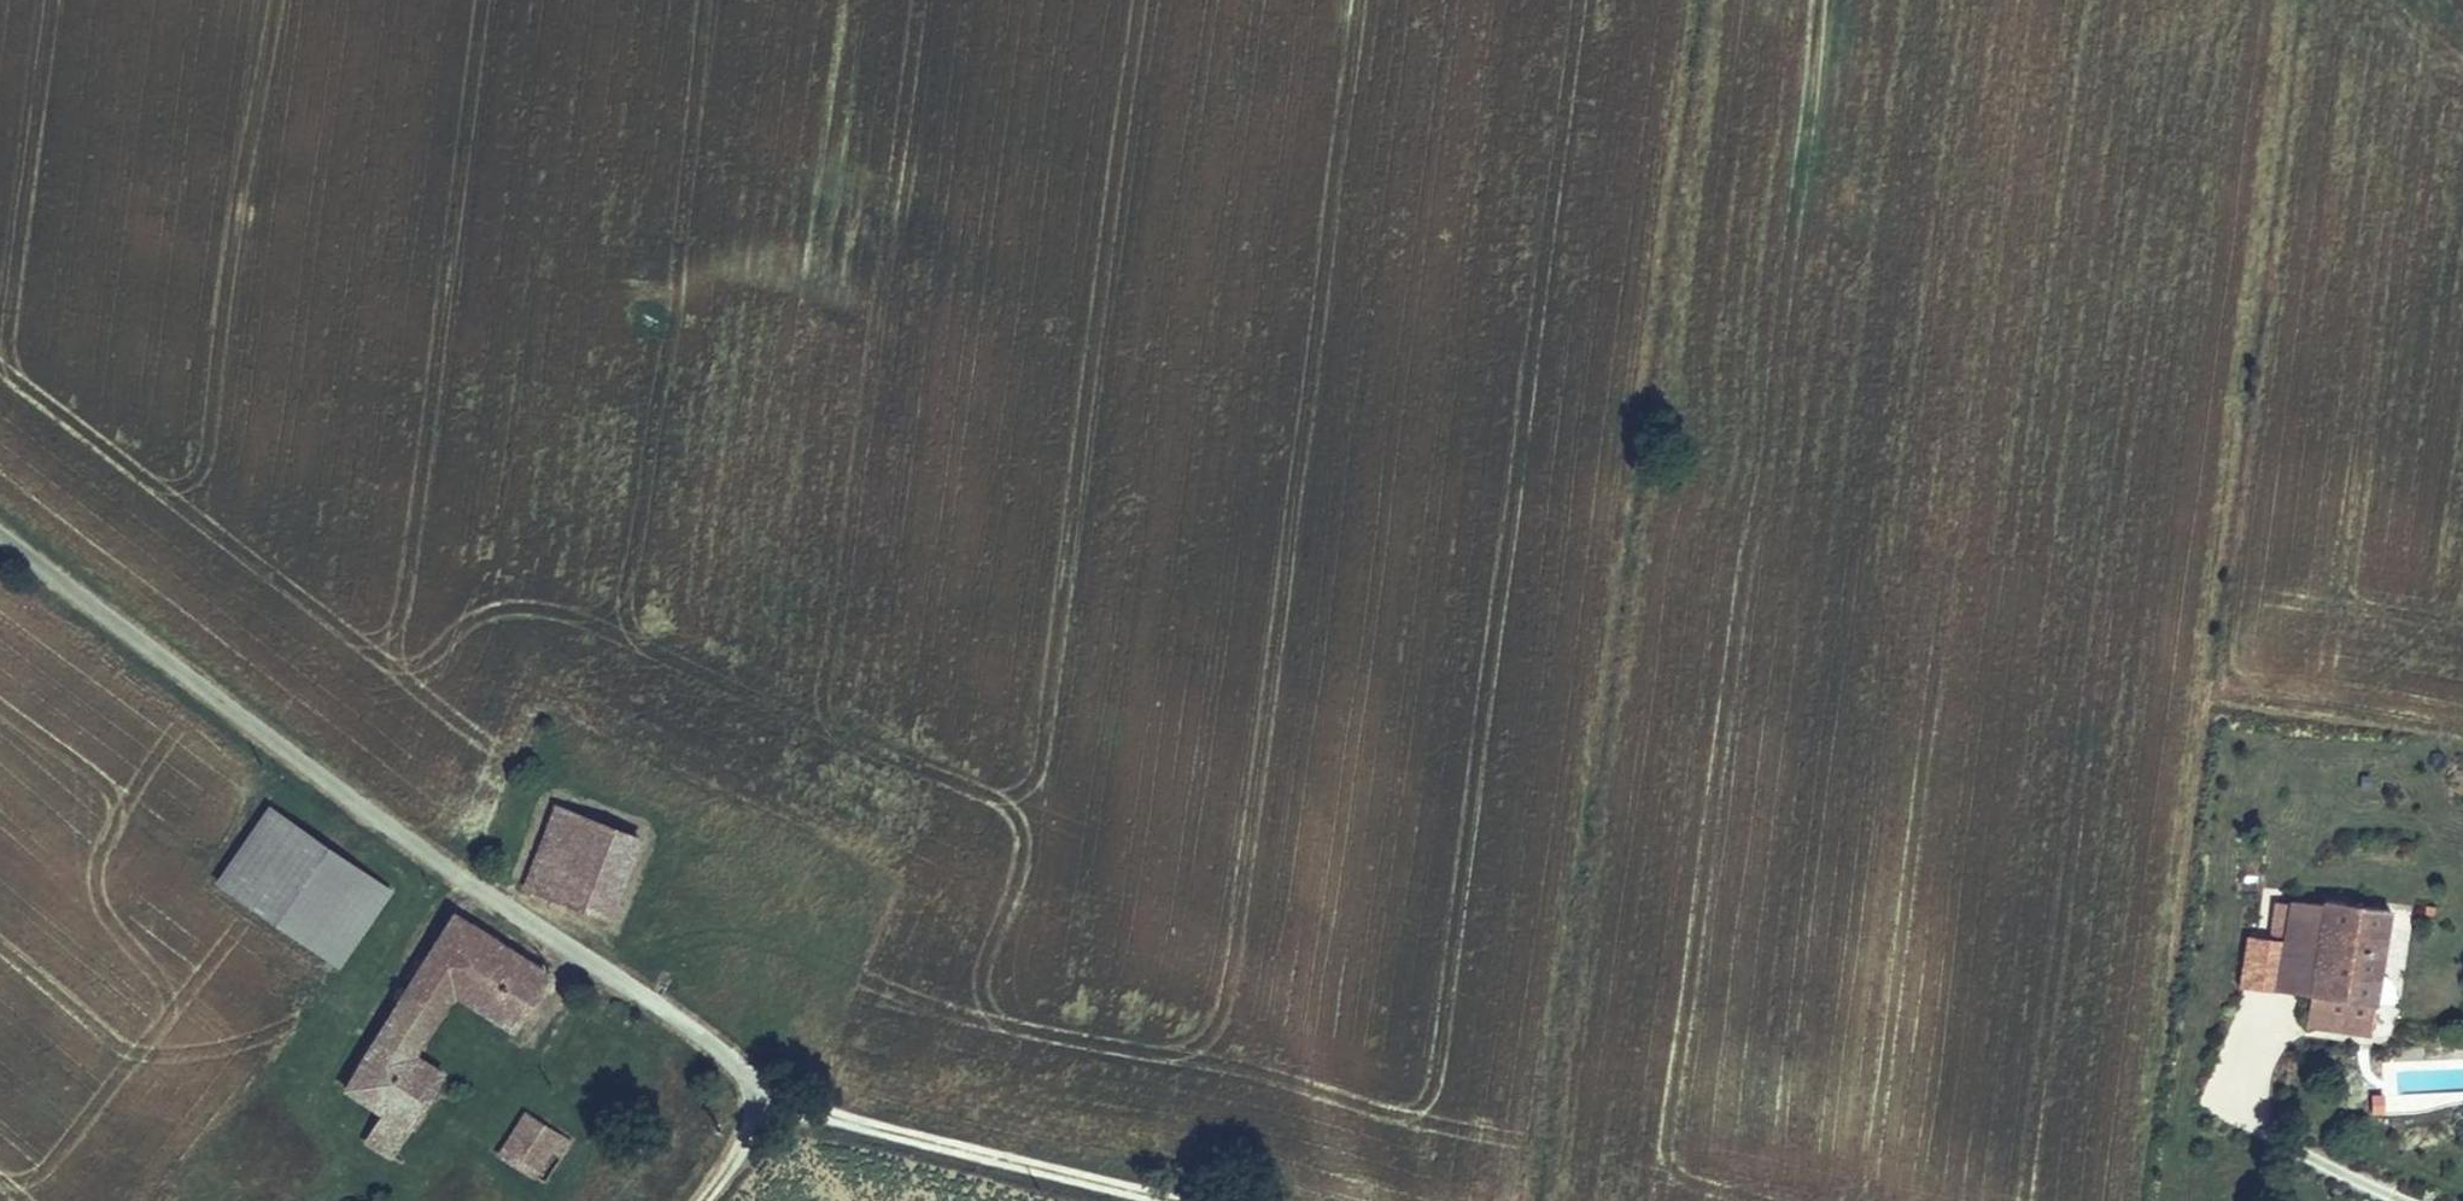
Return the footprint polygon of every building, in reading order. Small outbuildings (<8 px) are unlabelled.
[(644,844),(551,807),(520,886),(611,925),(644,844)] [(393,894),(267,809),(214,881),(340,973),(393,894)] [(2372,1040),(2392,915),(2291,902),(2292,890),(2263,887),(2257,931),(2248,931),(2248,940),(2244,940),(2237,992),(2309,1001),(2306,1030),(2372,1040)] [(551,978),(449,914),(339,1096),(375,1119),(408,1138),(445,1078),(415,1061),(452,1003),(511,1040),(551,978)] [(575,1143),(524,1113),(497,1154),(546,1183),(575,1143)] [(408,1138),(375,1119),(361,1146),(391,1164),(408,1138)]
